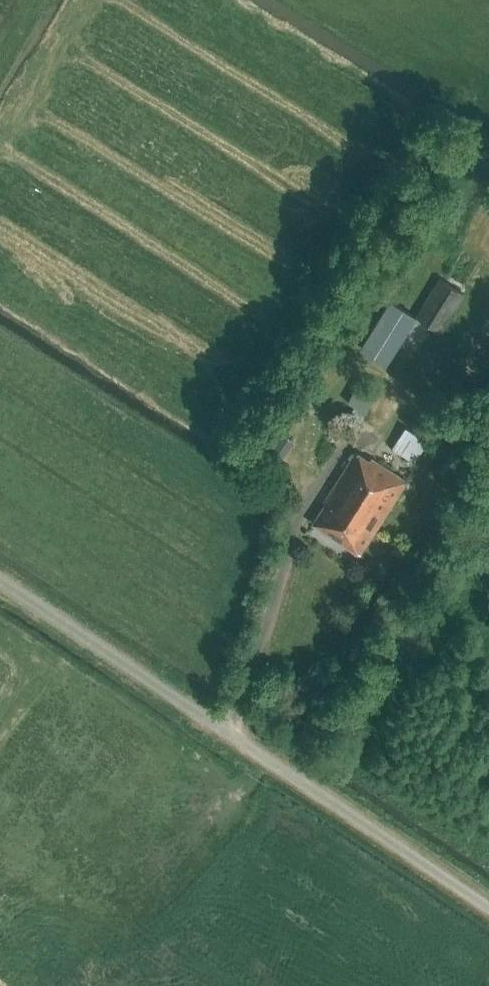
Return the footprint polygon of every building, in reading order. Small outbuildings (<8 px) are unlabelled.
[(440,277),(417,314),(442,330),(466,293),(440,277)] [(391,299),(361,348),(387,364),(418,316),(391,299)] [(379,391),(360,380),(348,402),(356,407),(346,424),(357,430),(379,391)] [(428,441),(406,427),(392,448),(414,463),(428,441)] [(341,440),(330,434),(326,441),(337,447),(341,440)] [(280,461),(286,453),(274,445),(268,453),(280,461)] [(372,457),(370,459),(356,450),(323,501),(327,504),(314,523),(360,553),(400,492),(410,499),(417,490),(414,488),(413,484),(407,481),(408,480),(372,457)]
